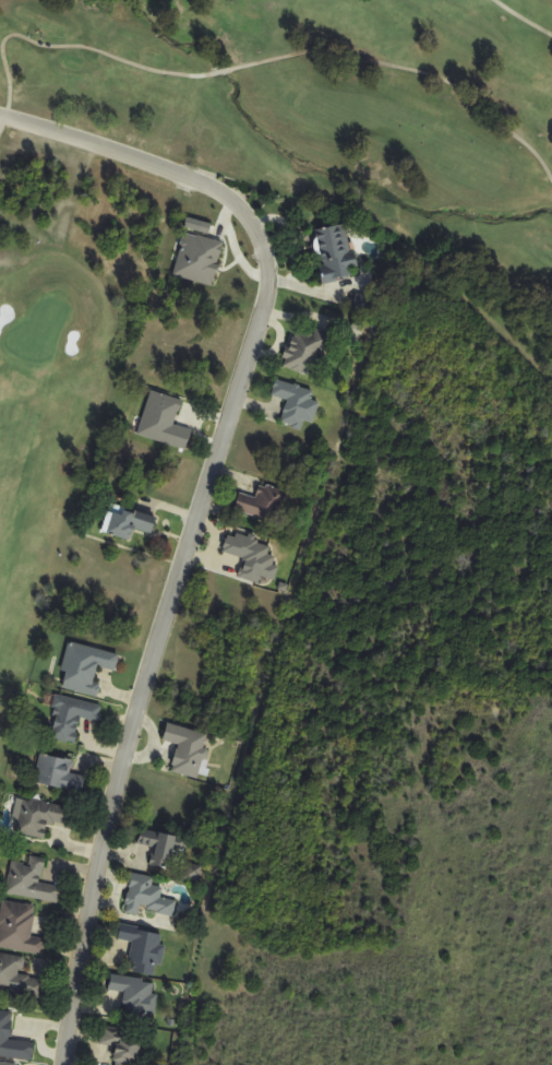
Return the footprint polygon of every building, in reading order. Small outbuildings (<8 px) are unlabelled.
[(176,221),(157,267),(218,293),(237,247),(176,221)] [(317,230),(323,282),(357,278),(351,226),(317,230)] [(330,336),(295,327),(285,369),(320,377),(330,336)] [(321,402),(313,400),(315,391),(277,381),(273,396),(289,401),(282,425),(302,430),(304,420),(315,423),(321,402)] [(142,384),(125,431),(189,453),(204,406),(142,384)] [(256,499),(240,495),(236,511),(287,524),(293,497),(259,489),(256,499)] [(105,493),(88,540),(152,560),(168,513),(105,493)] [(60,635),(48,683),(112,699),(124,651),(60,635)] [(45,689),(33,736),(97,753),(109,706),(45,689)] [(168,724),(164,741),(178,745),(171,772),(199,779),(210,735),(168,724)] [(29,741),(20,789),(85,802),(95,754),(29,741)] [(16,792),(8,841),(73,853),(82,805),(16,792)] [(187,839),(142,829),(138,848),(153,851),(150,865),(170,869),(172,860),(182,862),(187,839)] [(0,875),(0,892),(61,906),(72,857),(7,843),(0,875)] [(131,877),(125,913),(140,916),(141,910),(175,917),(178,899),(163,896),(165,883),(131,877)] [(49,955),(56,906),(0,898),(0,948),(49,955)] [(130,972),(158,977),(165,935),(121,928),(119,941),(134,943),(130,972)] [(34,1009),(41,961),(0,954),(0,1004),(34,1009)] [(122,1017),(152,1022),(159,983),(112,975),(109,991),(126,994),(122,1017)] [(35,1061),(43,1011),(0,1006),(0,1056),(35,1061)] [(142,1032),(102,1030),(101,1046),(117,1046),(116,1064),(140,1064),(142,1032)]
